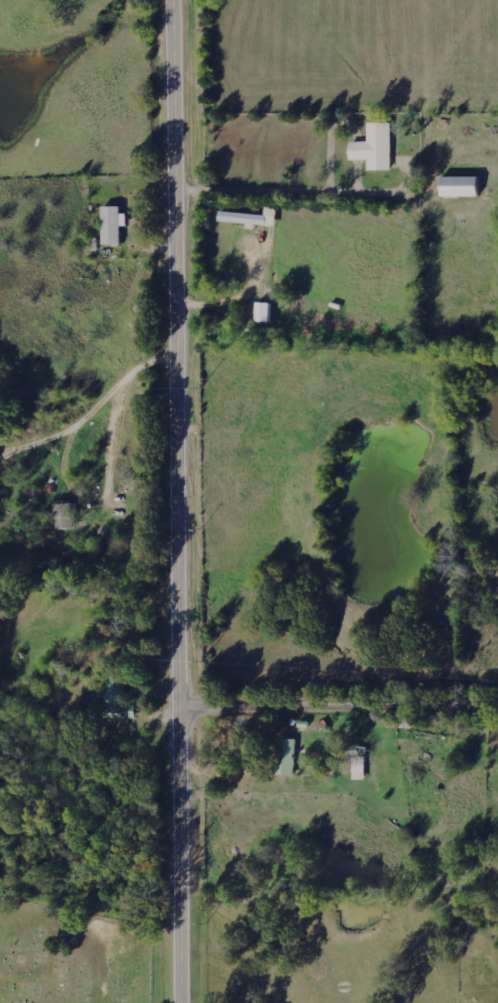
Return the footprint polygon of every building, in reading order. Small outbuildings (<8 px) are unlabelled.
[(393,124),(370,124),(370,142),(353,143),(353,161),(371,160),(371,171),(394,171),(393,124)] [(445,198),(483,198),(483,178),(446,178),(445,198)] [(123,207),(105,208),(106,245),(123,245),(123,226),(129,226),(129,214),(123,214),(123,207)] [(222,223),(278,226),(279,210),(268,210),(268,216),(223,213),(222,223)] [(260,322),(273,323),(274,304),(260,304),(260,322)] [(59,531),(78,528),(74,503),(56,506),(59,531)] [(106,718),(138,719),(139,711),(126,711),(127,678),(110,678),(110,695),(106,695),(106,718)] [(298,775),(298,739),(280,739),(279,775),(298,775)] [(356,780),(367,780),(367,757),(355,757),(356,780)]
